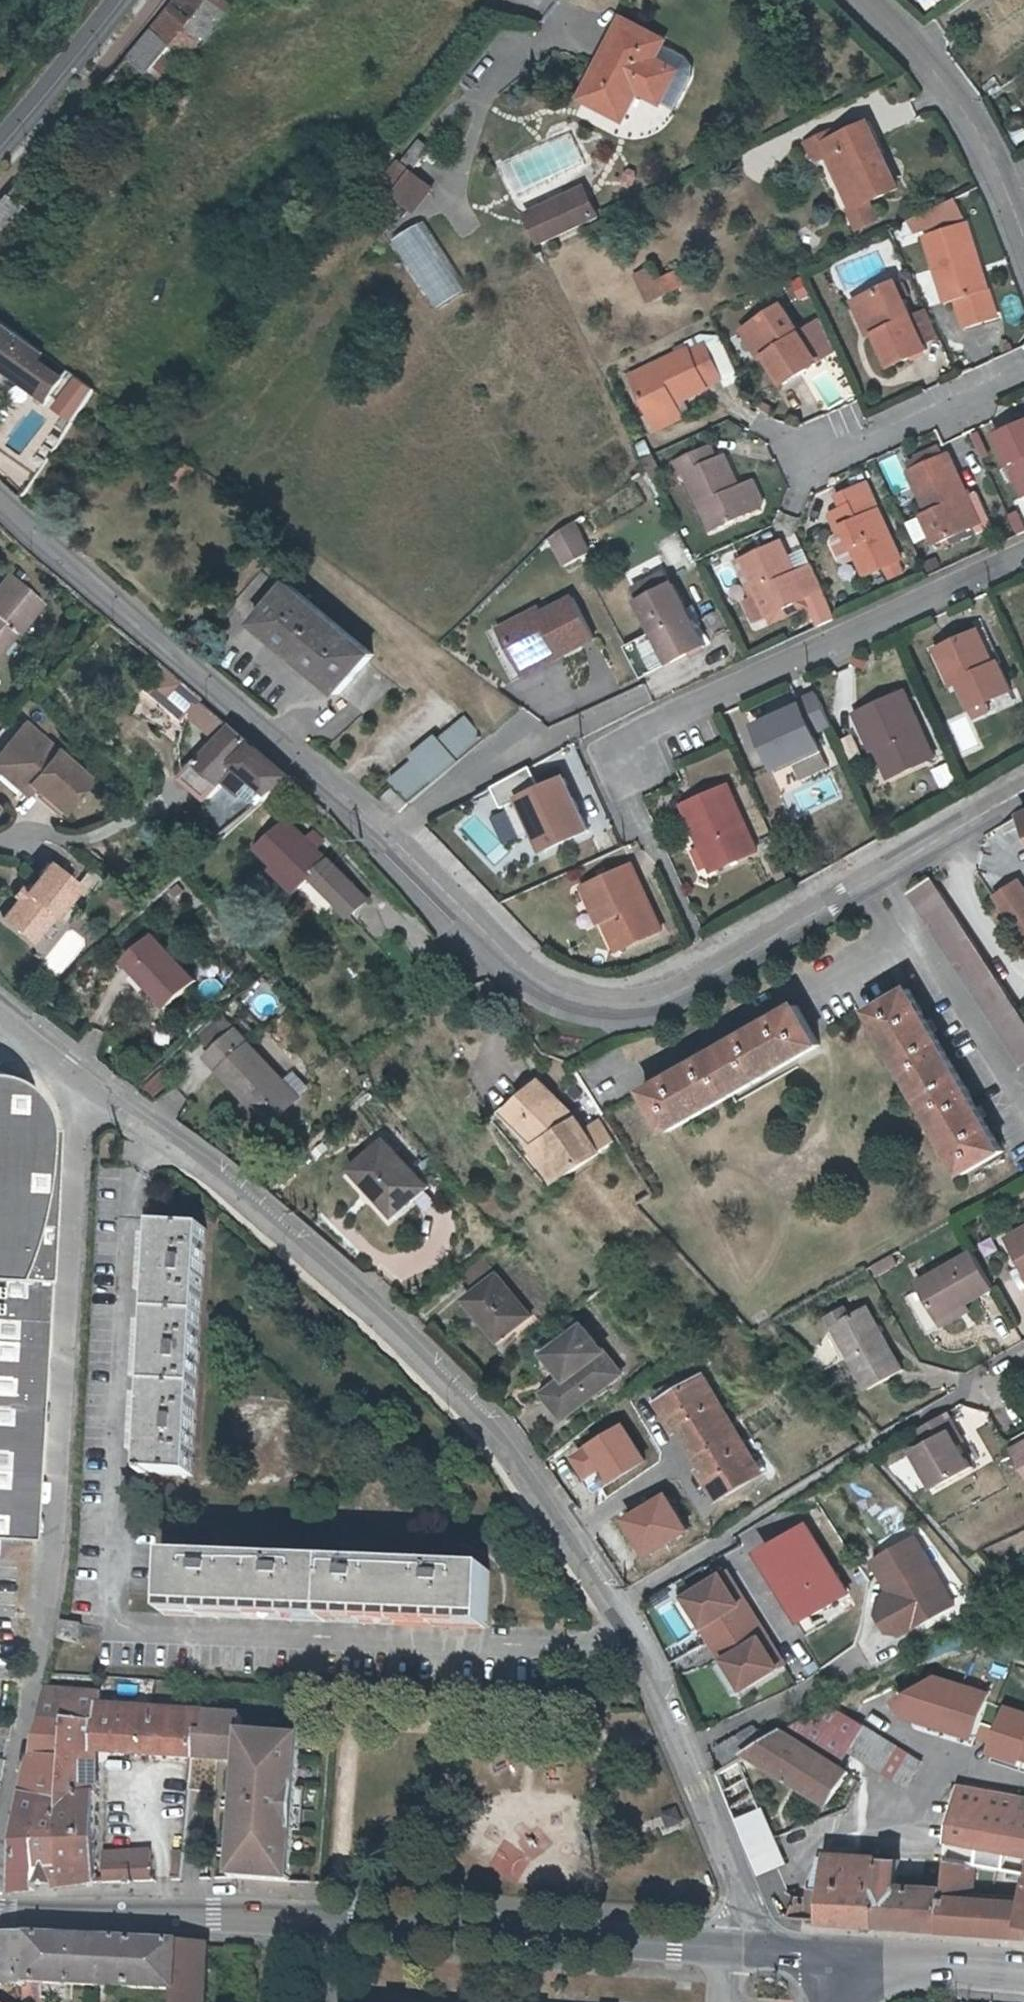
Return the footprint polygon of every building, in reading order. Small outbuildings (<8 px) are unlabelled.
[(643,54),(644,52),(607,33),(568,107),(605,127),(621,97),(643,110),(658,119),(675,86),(676,81),(673,72),(670,69),(643,54)] [(143,45),(131,62),(149,75),(161,59),(143,45)] [(857,125),(825,145),(815,151),(820,160),(844,199),(856,191),(865,206),(896,187),(857,125)] [(813,165),(820,160),(815,151),(825,145),(820,136),(795,151),(802,163),(813,165)] [(405,152),(388,172),(400,182),(415,161),(405,152)] [(383,174),(364,199),(377,210),(397,185),(383,174)] [(853,214),(865,206),(856,191),(844,199),(853,214)] [(512,227),(519,242),(563,221),(570,235),(584,228),(570,199),(512,227)] [(942,205),(921,215),(928,229),(949,218),(942,205)] [(928,229),(921,215),(915,219),(922,232),(928,229)] [(563,221),(519,242),(526,257),(570,235),(563,221)] [(1000,317),(989,287),(980,290),(974,269),(982,266),(967,222),(925,236),(947,302),(964,297),(974,325),(1000,317)] [(407,237),(380,255),(426,321),(453,303),(407,237)] [(980,290),(989,287),(982,266),(974,269),(980,290)] [(647,291),(656,286),(648,270),(632,278),(646,308),(654,304),(647,291)] [(647,291),(654,304),(684,290),(677,276),(656,286),(647,291)] [(930,349),(927,344),(912,315),(896,283),(858,301),(875,336),(890,367),(930,349)] [(875,336),(858,301),(850,305),(867,340),(875,336)] [(912,315),(927,344),(940,338),(925,308),(912,315)] [(781,309),(748,332),(768,361),(786,388),(820,364),(800,336),(781,309)] [(820,364),(837,353),(821,322),(800,336),(820,364)] [(768,361),(748,332),(740,338),(760,367),(768,361)] [(41,370),(0,339),(0,388),(39,418),(56,396),(34,379),(41,370)] [(720,341),(705,348),(723,383),(737,375),(720,341)] [(656,379),(635,390),(652,422),(677,409),(709,393),(708,391),(723,383),(705,348),(690,356),(688,353),(652,373),(656,379)] [(652,373),(632,383),(635,390),(656,379),(652,373)] [(79,375),(57,408),(77,422),(99,388),(79,375)] [(677,409),(652,422),(660,437),(685,425),(677,409)] [(1018,429),(988,443),(1004,475),(995,478),(1009,507),(1023,499),(1023,441),(1018,429)] [(960,442),(954,444),(964,465),(969,462),(960,442)] [(980,447),(995,478),(1004,475),(988,443),(980,447)] [(701,517),(710,539),(757,520),(747,496),(734,500),(719,466),(710,469),(705,456),(666,472),(672,487),(679,484),(694,520),(701,517)] [(643,465),(635,469),(640,484),(645,494),(655,490),(643,465)] [(924,558),(962,538),(949,511),(956,508),(935,465),(898,482),(917,524),(910,527),(924,558)] [(830,521),(823,525),(832,544),(841,564),(844,570),(852,587),(889,570),(853,495),(824,509),(830,521)] [(969,535),(978,531),(965,504),(956,508),(969,535)] [(949,511),(962,538),(969,535),(956,508),(949,511)] [(703,542),(710,539),(701,517),(694,520),(703,542)] [(998,539),(1006,534),(1001,524),(993,528),(996,533),(998,539)] [(832,544),(823,525),(815,529),(825,549),(832,544)] [(565,534),(553,542),(567,571),(580,564),(565,534)] [(1006,534),(998,539),(1002,547),(1010,543),(1006,534)] [(567,571),(553,542),(539,552),(551,579),(567,571)] [(832,544),(825,549),(823,553),(832,571),(838,573),(844,570),(841,564),(832,544)] [(756,610),(764,631),(796,618),(811,611),(800,587),(788,592),(774,559),(733,576),(748,613),(756,610)] [(0,586),(0,651),(45,605),(13,573),(0,586)] [(628,614),(662,598),(655,584),(621,599),(628,614)] [(234,618),(261,588),(256,585),(229,614),(234,618)] [(278,603),(261,588),(234,618),(358,730),(387,702),(361,679),(367,672),(283,598),(278,603)] [(692,662),(662,598),(628,614),(625,615),(640,647),(655,679),(692,662)] [(756,610),(748,613),(757,634),(764,631),(756,610)] [(550,664),(554,671),(588,653),(565,611),(534,628),(530,622),(497,640),(506,657),(500,660),(513,683),(550,664)] [(811,611),(796,618),(806,640),(811,638),(804,624),(815,619),(811,611)] [(822,633),(815,619),(804,624),(811,638),(822,633)] [(506,657),(497,640),(491,643),(500,660),(506,657)] [(939,671),(930,675),(940,697),(948,693),(961,721),(1001,702),(987,674),(979,678),(972,666),(978,663),(967,643),(933,659),(939,671)] [(640,647),(611,661),(625,693),(655,679),(640,647)] [(924,664),(930,675),(939,671),(933,659),(924,664)] [(550,664),(513,683),(517,691),(554,671),(550,664)] [(197,700),(160,669),(149,682),(153,685),(144,697),(132,720),(169,737),(175,729),(184,737),(182,753),(183,765),(186,780),(217,806),(236,782),(267,806),(295,781),(235,732),(197,700)] [(891,707),(851,727),(867,762),(864,764),(879,794),(923,772),(891,707)] [(411,802),(484,738),(465,715),(440,736),(436,736),(411,755),(414,761),(392,780),(398,787),(411,802)] [(0,748),(13,759),(0,775),(0,776),(19,792),(26,783),(30,787),(59,812),(88,779),(23,721),(0,748)] [(790,723),(746,745),(765,782),(791,770),(792,773),(810,765),(790,723)] [(867,762),(851,727),(841,732),(858,767),(864,764),(867,762)] [(535,769),(511,779),(518,797),(542,788),(535,769)] [(398,812),(411,802),(398,787),(385,798),(398,812)] [(510,860),(524,853),(534,873),(577,852),(551,799),(495,827),(510,860)] [(692,861),(688,863),(702,891),(746,869),(716,804),(674,824),(692,861)] [(265,844),(282,864),(284,861),(310,837),(294,820),(265,844)] [(320,848),(314,841),(310,837),(284,861),(282,864),(303,888),(316,877),(344,908),(349,904),(357,914),(370,903),(333,861),(332,862),(320,848)] [(85,883),(54,859),(31,887),(28,884),(21,893),(25,896),(9,915),(39,940),(85,883)] [(993,893),(1023,941),(1023,885),(1018,877),(993,893)] [(1023,1072),(1023,1018),(1013,1002),(932,878),(907,895),(1023,1072)] [(321,917),(336,903),(317,881),(302,894),(321,917)] [(623,885),(582,904),(599,942),(612,970),(655,950),(623,885)] [(599,942),(582,904),(574,908),(592,945),(599,942)] [(137,950),(109,974),(149,1018),(177,994),(137,950)] [(901,988),(862,1011),(957,1174),(996,1150),(901,988)] [(804,1006),(655,1096),(679,1135),(828,1044),(804,1006)] [(262,1113),(270,1106),(279,1117),(299,1101),(238,1032),(211,1056),(262,1113)] [(30,1534),(49,1189),(52,1126),(44,1125),(37,1097),(18,1078),(0,1071),(0,1532),(30,1534)] [(156,1098),(171,1083),(161,1072),(146,1087),(156,1098)] [(498,1127),(520,1149),(553,1120),(530,1098),(529,1096),(498,1127)] [(553,1120),(520,1149),(533,1162),(555,1192),(590,1167),(606,1155),(592,1134),(575,1146),(567,1134),(553,1120)] [(388,1142),(357,1169),(396,1213),(427,1186),(388,1142)] [(1002,1238),(1023,1276),(1023,1226),(1002,1238)] [(215,1232),(165,1229),(148,1476),(198,1480),(215,1232)] [(937,1320),(993,1289),(971,1251),(916,1283),(920,1289),(903,1298),(924,1335),(941,1326),(937,1320)] [(894,1256),(888,1260),(874,1268),(880,1278),(899,1266),(894,1256)] [(488,1260),(466,1277),(481,1296),(503,1279),(488,1260)] [(535,1319),(503,1279),(481,1296),(473,1302),(505,1342),(535,1319)] [(841,1308),(824,1318),(829,1326),(847,1356),(868,1388),(900,1369),(863,1307),(846,1317),(841,1308)] [(554,1380),(538,1392),(559,1420),(621,1373),(602,1348),(599,1350),(577,1322),(535,1354),(554,1380)] [(669,1437),(673,1435),(713,1502),(761,1473),(700,1372),(648,1403),(669,1437)] [(582,1480),(597,1470),(606,1484),(642,1460),(618,1424),(567,1458),(582,1480)] [(953,1485),(942,1465),(933,1450),(939,1447),(929,1430),(900,1447),(907,1461),(896,1468),(917,1505),(953,1485)] [(933,1450),(942,1465),(949,1462),(939,1447),(933,1450)] [(996,1463),(1016,1502),(1023,1497),(1023,1447),(996,1463)] [(661,1494),(618,1520),(641,1558),(684,1531),(661,1494)] [(755,1528),(740,1537),(793,1624),(846,1591),(803,1522),(765,1545),(755,1528)] [(866,1562),(884,1593),(876,1597),(871,1616),(884,1635),(897,1636),(955,1603),(915,1534),(866,1562)] [(184,1608),(503,1625),(507,1576),(187,1558),(184,1608)] [(716,1571),(676,1596),(737,1693),(784,1663),(743,1599),(737,1603),(716,1571)] [(82,1624),(63,1622),(62,1640),(80,1642),(82,1624)] [(987,1691),(933,1674),(890,1699),(897,1714),(970,1735),(987,1691)] [(195,1757),(199,1757),(202,1729),(204,1729),(209,1729),(209,1726),(210,1712),(101,1705),(102,1692),(46,1687),(44,1699),(37,1738),(33,1757),(26,1794),(24,1806),(19,1847),(14,1883),(14,1893),(38,1893),(39,1882),(37,1882),(39,1850),(40,1837),(65,1839),(61,1871),(59,1884),(57,1884),(57,1888),(97,1882),(102,1753),(195,1757)] [(1003,1703),(986,1752),(1017,1763),(1023,1741),(1023,1710),(1003,1703)] [(202,1729),(199,1757),(238,1760),(231,1878),(238,1878),(293,1881),(302,1735),(299,1735),(273,1733),(260,1733),(248,1731),(241,1731),(243,1714),(210,1712),(209,1726),(209,1729),(204,1729),(202,1729)] [(864,1728),(831,1712),(783,1741),(797,1748),(843,1771),(851,1755),(864,1728)] [(864,1728),(851,1755),(914,1780),(925,1757),(864,1728)] [(706,1761),(717,1781),(735,1771),(743,1766),(754,1758),(742,1738),(706,1761)] [(797,1748),(783,1741),(754,1758),(743,1766),(758,1772),(840,1809),(861,1781),(843,1771),(797,1748)] [(735,1771),(717,1781),(768,1879),(788,1869),(735,1771)] [(966,1795),(952,1875),(956,1876),(1023,1886),(1023,1807),(966,1795)] [(681,1826),(676,1817),(667,1821),(671,1831),(681,1826)] [(37,1882),(39,1882),(57,1884),(59,1884),(61,1871),(65,1839),(40,1837),(39,1850),(37,1882)] [(109,1850),(111,1881),(157,1880),(155,1848),(109,1850)] [(806,1910),(801,1924),(814,1930),(947,1940),(951,1894),(907,1889),(910,1869),(836,1862),(832,1900),(819,1899),(817,1912),(806,1910)] [(956,1876),(952,1875),(951,1894),(947,1940),(1023,1945),(1023,1886),(956,1876)] [(29,1979),(34,1935),(7,1933),(2,1978),(29,1979)] [(34,1996),(45,1996),(47,1980),(105,1984),(176,1988),(175,2001),(207,2001),(210,1945),(34,1935),(29,1979),(29,1984),(26,1984),(25,2001),(34,2001),(34,1996)]
